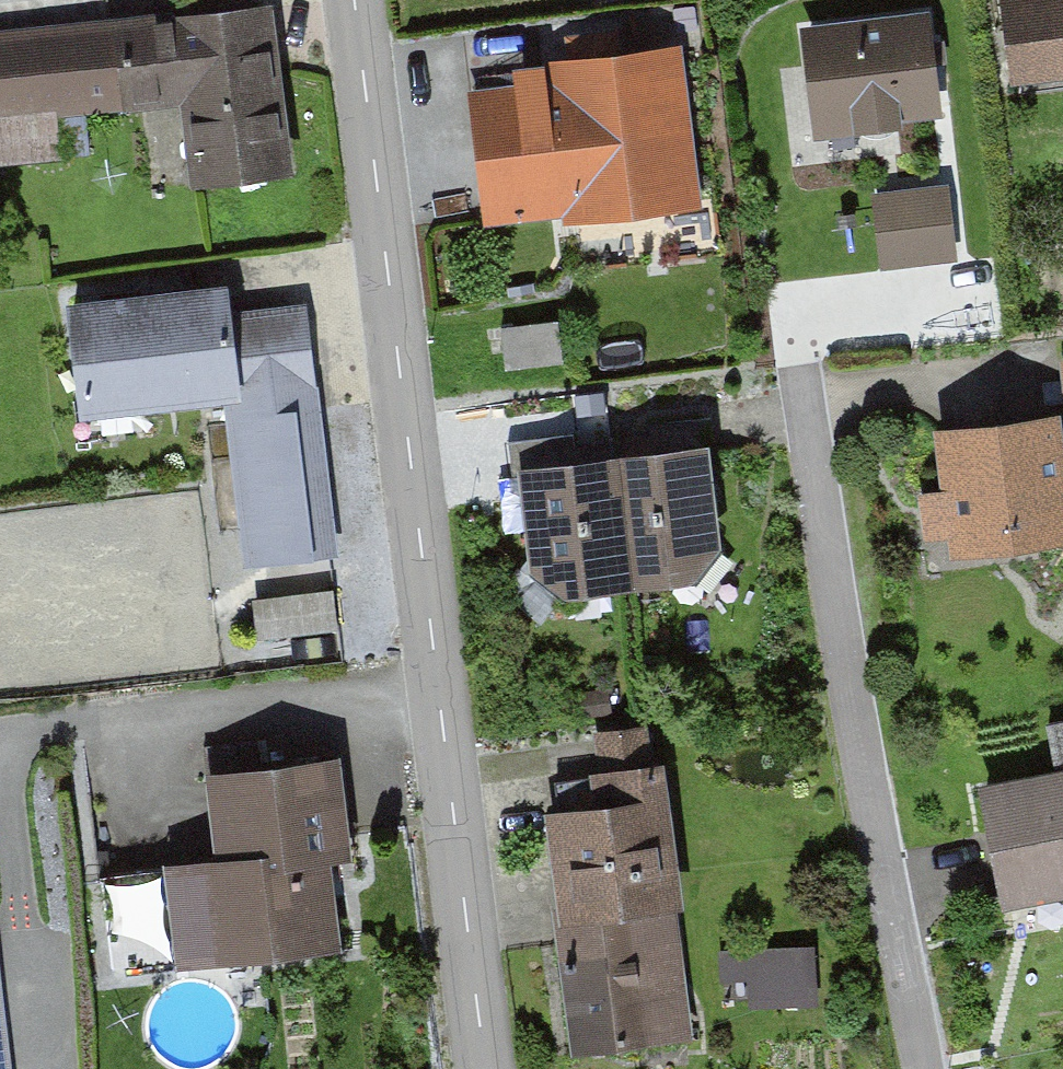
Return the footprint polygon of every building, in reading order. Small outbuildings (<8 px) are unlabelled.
[(994,7),(1005,98),(1062,91),(1062,0),(1055,0),(994,7)] [(66,171),(62,133),(188,119),(197,212),(288,202),(268,17),(0,45),(0,178),(66,171)] [(919,27),(794,43),(807,150),(933,134),(919,27)] [(542,80),(466,90),(483,215),(692,187),(671,30),(538,48),(542,80)] [(945,197),(866,208),(877,281),(956,270),(945,197)] [(228,290),(61,312),(76,425),(219,407),(241,578),(337,566),(305,318),(232,327),(228,290)] [(544,321),(484,327),(488,368),(548,362),(544,321)] [(929,411),(946,543),(1062,528),(1062,437),(1058,395),(929,411)] [(617,474),(635,610),(729,597),(710,461),(617,474)] [(535,623),(635,610),(617,474),(519,487),(535,623)] [(329,597),(249,606),(254,645),(333,636),(329,597)] [(215,840),(156,848),(173,961),(359,934),(331,740),(203,759),(215,840)] [(972,774),(999,908),(1062,895),(1062,756),(972,774)] [(545,883),(672,866),(657,760),(590,769),(593,792),(534,800),(545,883)] [(695,1038),(672,866),(545,883),(569,1055),(695,1038)] [(0,954),(0,1068),(15,1068),(0,954)]
